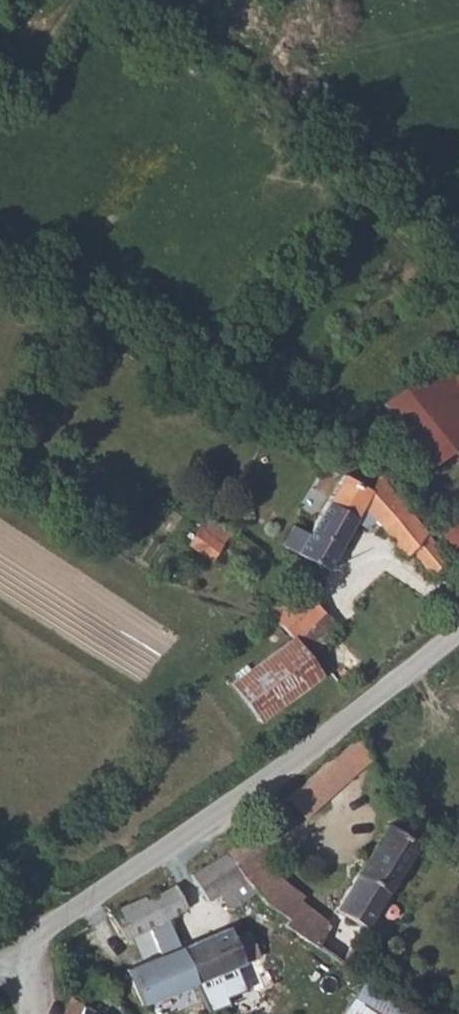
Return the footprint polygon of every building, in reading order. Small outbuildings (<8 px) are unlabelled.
[(379,403),(395,423),(442,364),(435,356),(379,403)] [(446,370),(458,386),(458,358),(446,370)] [(395,423),(426,464),(458,437),(458,386),(446,370),(442,364),(395,423)] [(290,524),(278,541),(325,566),(353,517),(359,523),(367,522),(370,518),(403,556),(409,550),(430,574),(446,557),(376,475),(349,459),(340,473),(306,532),(290,524)] [(458,564),(458,512),(434,535),(458,564)] [(199,526),(186,542),(209,559),(230,534),(214,523),(207,532),(199,526)] [(274,597),(285,608),(298,596),(291,589),(283,589),(274,597)] [(275,618),(292,637),(321,610),(303,591),(298,596),(285,608),(275,618)] [(321,610),(292,637),(307,657),(338,628),(321,610)] [(307,657),(292,637),(229,683),(257,720),(320,674),(307,657)] [(334,907),(366,926),(414,844),(387,824),(334,907)] [(280,924),(315,945),(329,921),(301,902),(305,894),(264,861),(274,849),(252,828),(224,854),(256,894),(263,902),(285,916),(280,924)] [(224,854),(192,876),(209,901),(233,887),(242,900),(256,894),(224,854)] [(119,905),(109,911),(125,940),(186,908),(175,886),(150,900),(146,895),(122,908),(119,905)] [(178,947),(194,984),(248,962),(251,970),(256,972),(263,969),(260,957),(263,956),(251,929),(235,936),(231,925),(178,947)] [(141,1005),(194,984),(178,947),(127,967),(141,1005)] [(341,1013),(404,1013),(405,1012),(363,981),(339,1013),(341,1013)] [(63,1013),(99,1013),(84,1005),(73,999),(63,1013)]
